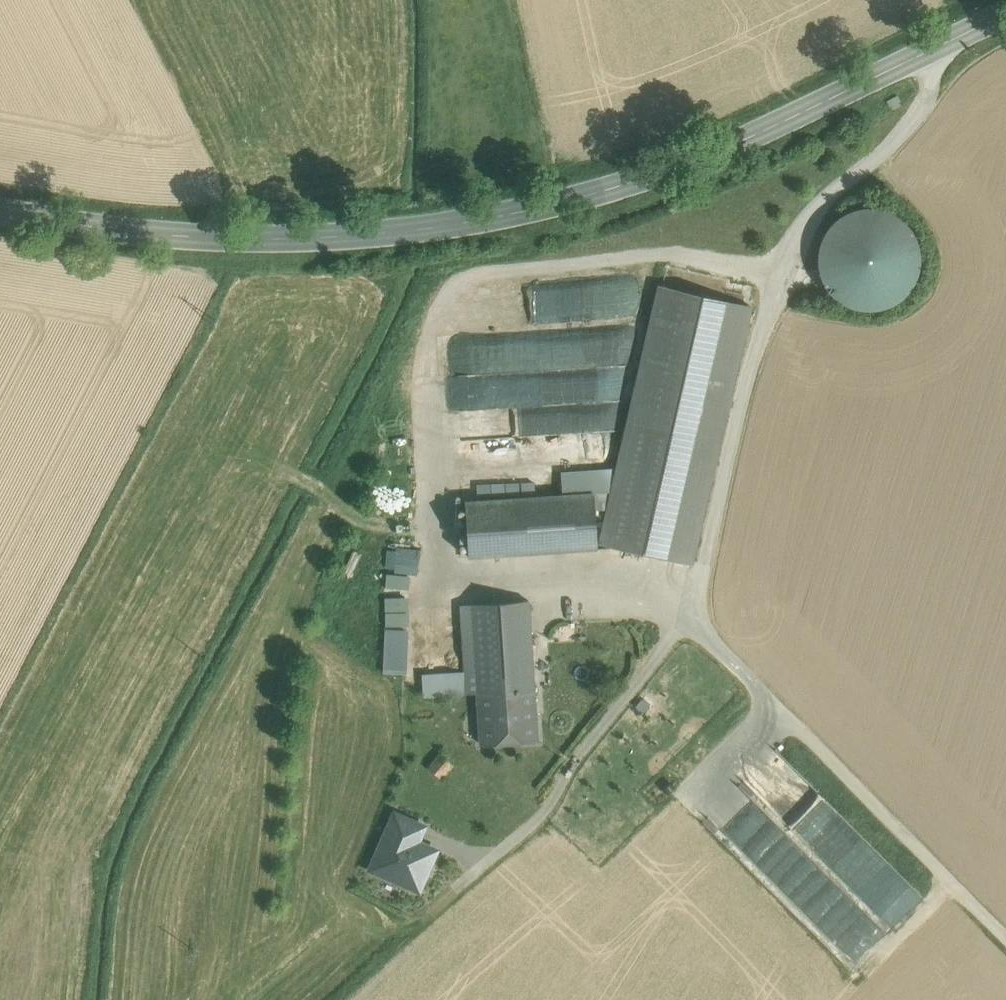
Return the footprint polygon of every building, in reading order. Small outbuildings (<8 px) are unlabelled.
[(724,300),(663,286),(631,421),(693,435),(724,300)] [(493,369),(495,404),(626,396),(622,333),(458,343),(460,371),(493,369)] [(693,435),(631,421),(606,540),(666,553),(693,435)] [(539,459),(587,453),(585,435),(537,441),(539,459)] [(594,492),(467,501),(471,555),(598,546),(594,492)] [(417,523),(435,517),(431,507),(414,512),(417,523)] [(426,560),(416,553),(404,551),(392,554),(383,561),(377,572),(376,584),(380,595),(388,604),(399,608),(411,608),(422,603),(430,594),(434,582),(432,570),(426,560)] [(462,605),(466,673),(422,674),(423,694),(479,692),(535,689),(528,601),(462,605)] [(405,628),(381,628),(381,671),(405,671),(405,628)] [(479,692),(482,744),(537,740),(535,689),(479,692)] [(772,747),(740,780),(811,850),(844,818),(772,747)] [(453,764),(441,754),(429,767),(441,777),(453,764)] [(437,845),(418,837),(425,821),(388,807),(363,870),(417,892),(437,845)] [(918,888),(881,863),(876,871),(890,880),(881,893),(885,896),(873,914),(893,927),(918,888)]
